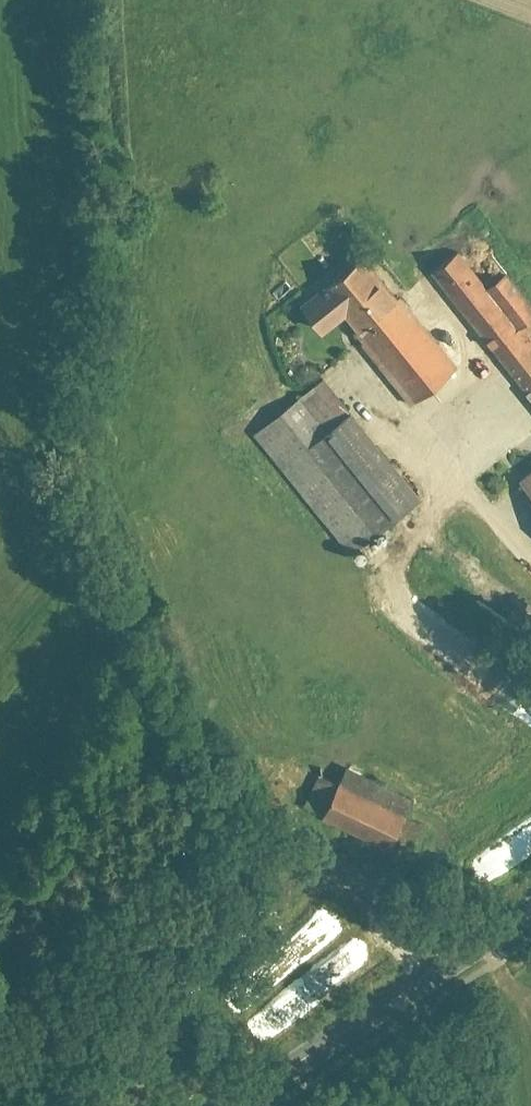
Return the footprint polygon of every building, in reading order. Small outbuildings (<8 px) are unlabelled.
[(429,278),(530,405),(530,328),(467,248),(429,278)] [(316,342),(345,320),(413,408),(456,374),(366,258),(323,291),(328,298),(299,320),(316,342)] [(325,379),(254,439),(353,554),(423,494),(325,379)] [(520,478),(530,493),(530,470),(520,478)] [(344,774),(321,823),(387,853),(410,804),(344,774)]
